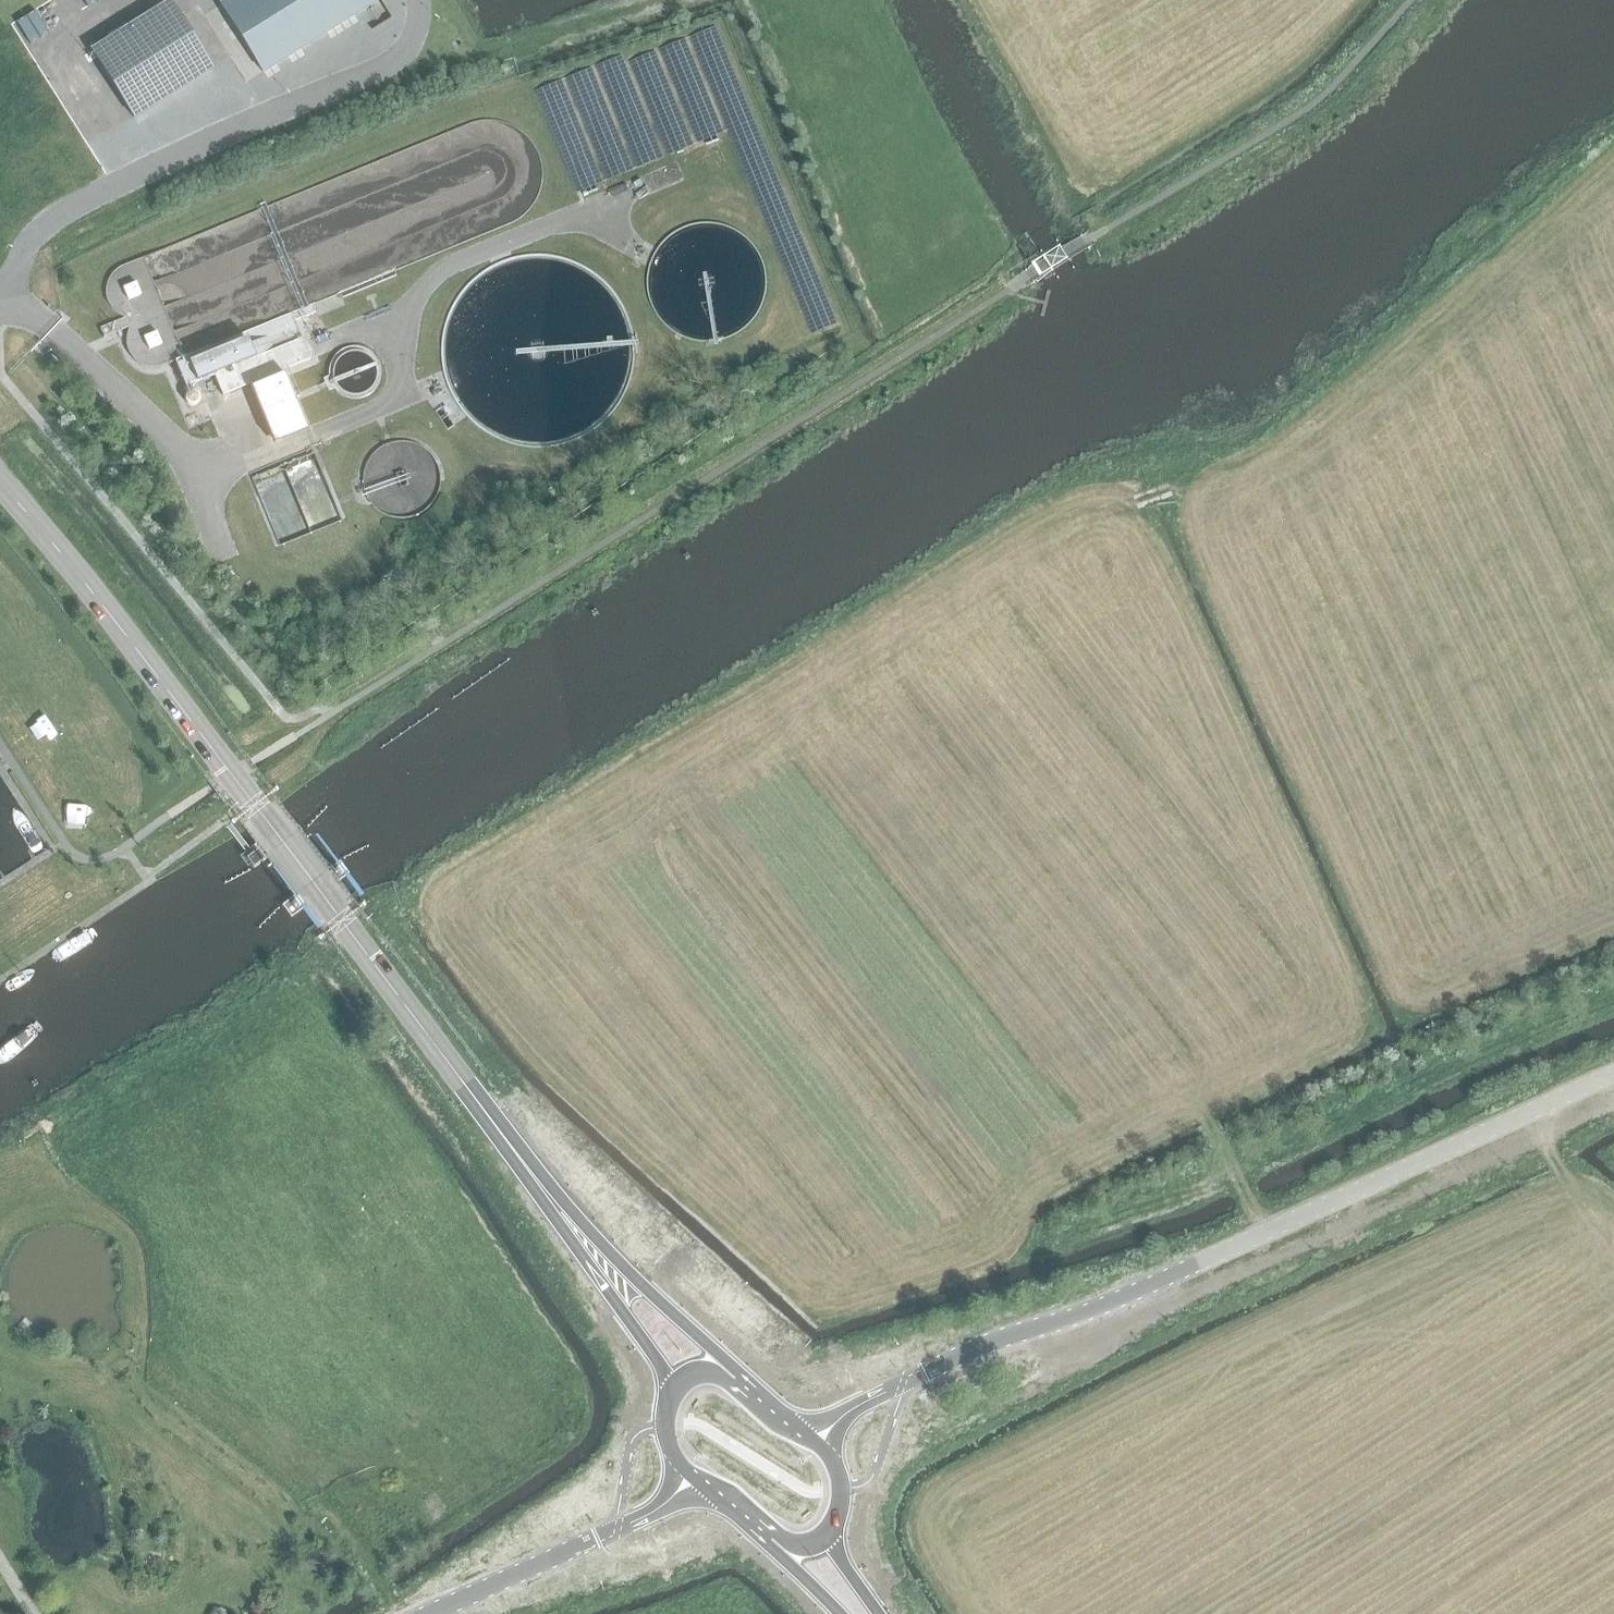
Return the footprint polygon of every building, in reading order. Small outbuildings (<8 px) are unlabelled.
[(220,5),(262,72),(377,0),(227,0),(220,5)] [(133,118),(211,69),(169,1),(91,50),(133,118)] [(578,182),(590,187),(730,130),(719,125),(717,112),(725,116),(733,112),(731,93),(718,87),(722,79),(712,55),(594,67),(567,78),(560,93),(565,91),(577,96),(575,79),(581,94),(589,93),(609,102),(603,116),(599,107),(601,125),(592,128),(585,125),(583,105),(575,124),(576,133),(570,130),(571,144),(567,154),(578,182)] [(222,394),(309,360),(290,313),(174,360),(185,386),(214,374),(222,394)] [(272,443),(305,430),(283,374),(249,387),(272,443)] [(437,395),(443,392),(439,382),(433,384),(437,395)] [(320,454),(257,474),(279,542),(341,522),(320,454)] [(252,867),(262,859),(258,854),(256,852),(251,855),(246,859),(249,863),(252,867)]
